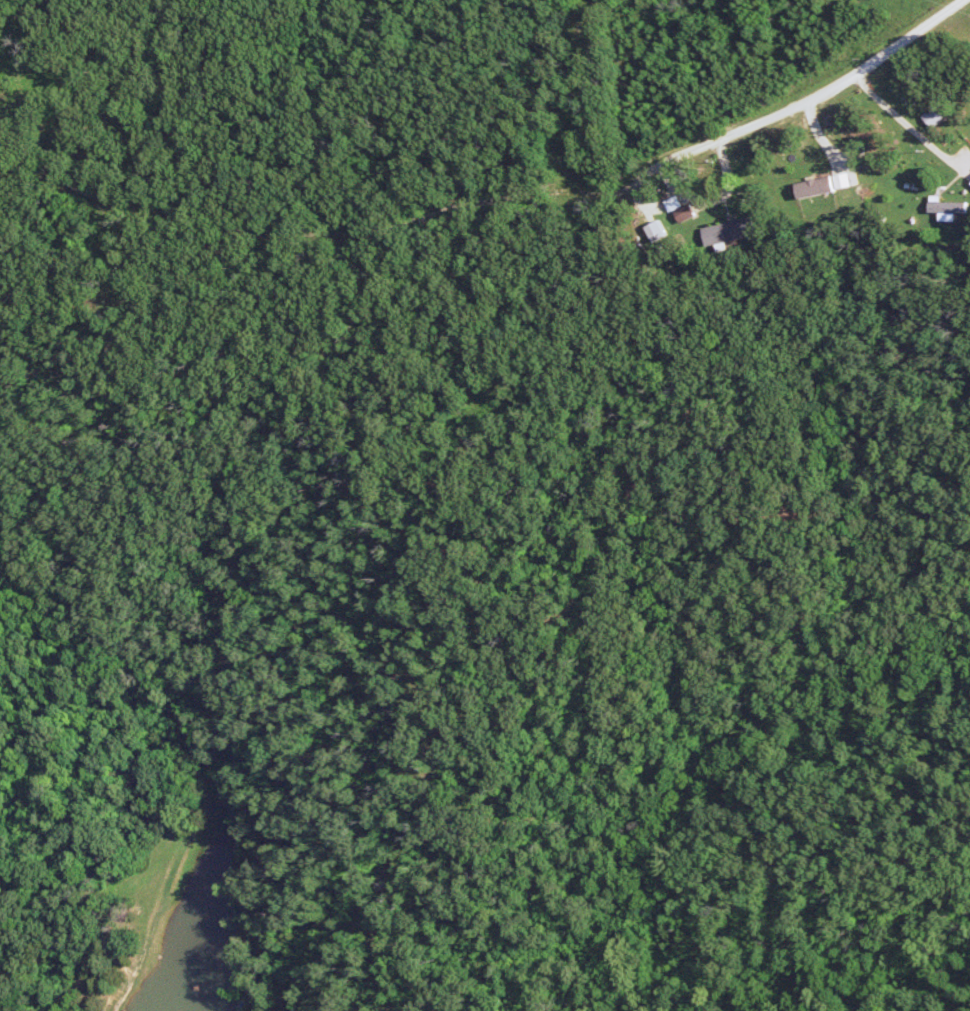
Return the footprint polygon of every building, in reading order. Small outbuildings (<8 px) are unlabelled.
[(840,191),(856,188),(853,174),(837,177),(840,191)] [(838,193),(835,178),(799,185),(802,201),(838,193)] [(678,212),(684,224),(700,217),(694,205),(687,208),(682,196),(669,202),(674,213),(678,212)] [(944,203),(944,197),(934,197),(933,214),(949,215),(949,221),(959,221),(959,215),(969,215),(969,204),(944,203)] [(759,238),(756,220),(707,227),(710,247),(721,246),(722,253),(729,251),(727,242),(759,238)] [(671,237),(664,221),(649,228),(657,244),(671,237)]
